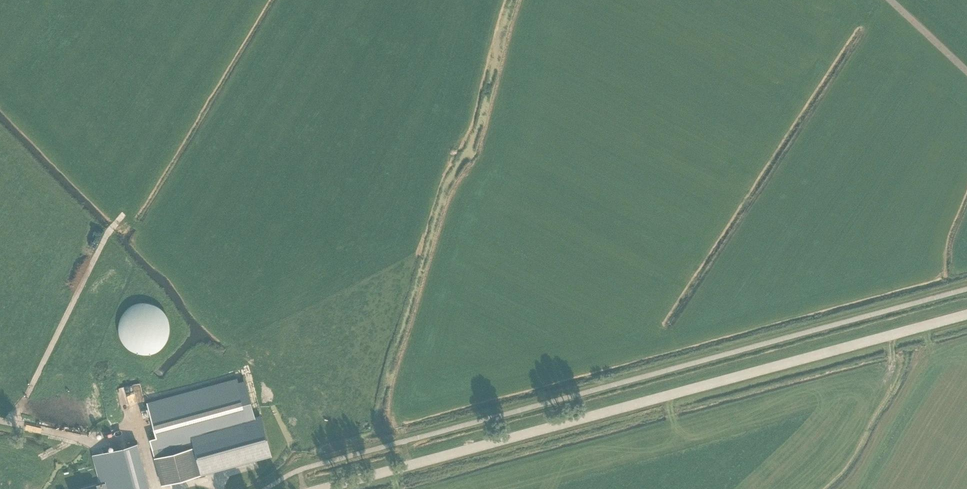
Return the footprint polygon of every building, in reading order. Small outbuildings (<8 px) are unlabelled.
[(128,348),(129,349),(131,350),(132,351),(134,352),(136,352),(138,353),(140,354),(142,354),(144,354),(146,354),(148,353),(150,353),(152,353),(153,352),(156,351),(158,350),(159,349),(160,348),(162,347),(163,345),(165,343),(166,342),(167,340),(168,339),(169,336),(169,334),(169,333),(170,331),(170,330),(170,328),(170,326),(170,325),(169,323),(169,321),(168,319),(168,318),(167,317),(167,315),(166,314),(165,312),(163,310),(161,309),(160,308),(159,307),(158,306),(157,306),(156,305),(154,304),(152,303),(151,303),(149,302),(146,302),(144,302),(143,302),(140,302),(137,303),(135,304),(133,304),(131,305),(130,306),(128,307),(127,308),(126,310),(125,311),(124,312),(123,313),(122,314),(121,315),(121,317),(120,318),(120,319),(119,321),(119,323),(118,325),(118,326),(118,327),(118,329),(118,331),(118,332),(119,333),(119,334),(119,336),(120,337),(120,339),(121,340),(122,341),(123,342),(124,344),(125,345),(127,347),(128,348)] [(147,403),(156,437),(149,439),(162,485),(201,474),(200,469),(247,456),(241,434),(183,450),(182,446),(225,434),(250,428),(237,379),(211,386),(147,403)] [(149,487),(137,443),(92,455),(100,484),(95,485),(79,488),(142,488),(149,487)]
